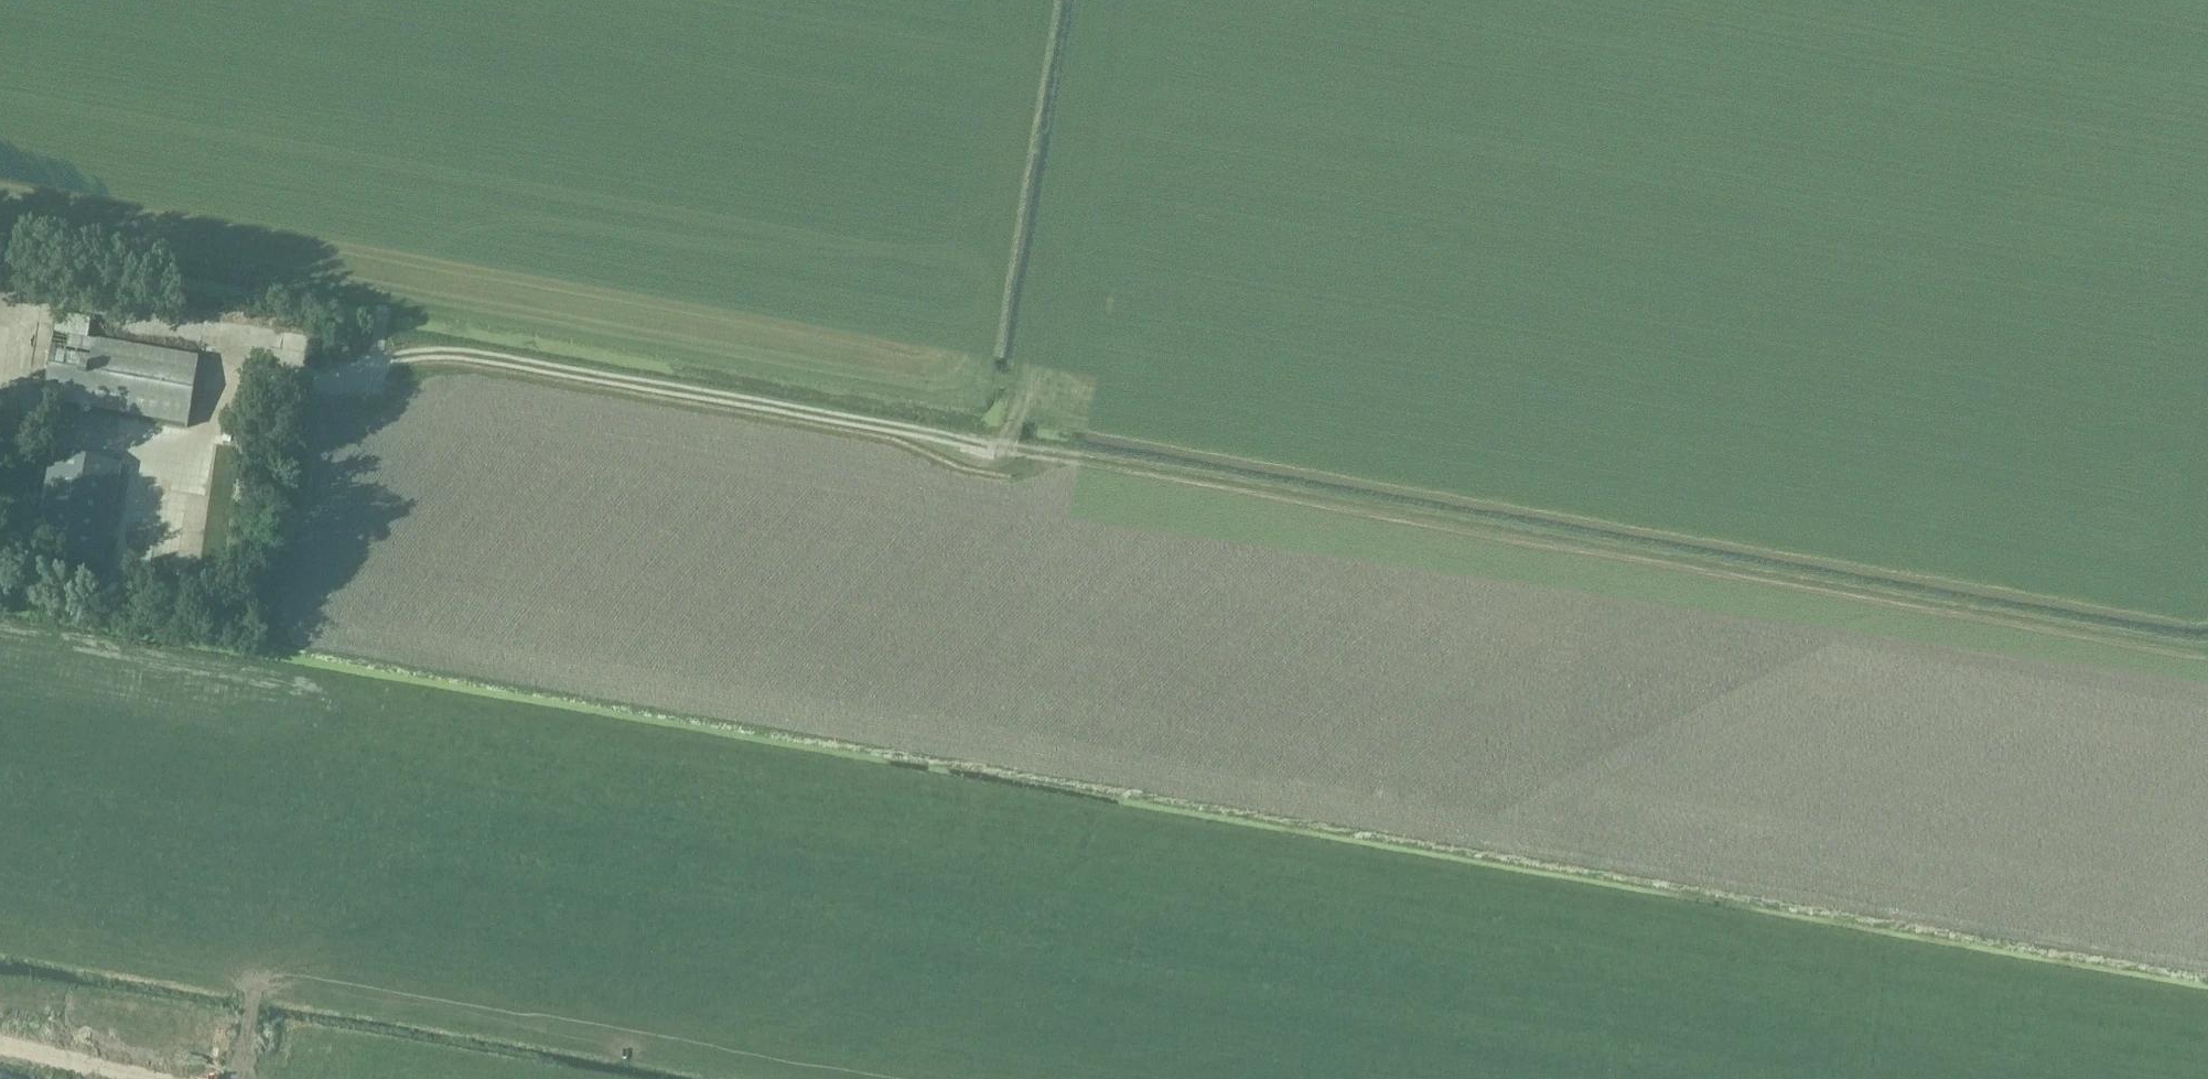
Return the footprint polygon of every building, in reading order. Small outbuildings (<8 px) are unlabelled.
[(197,359),(87,340),(90,319),(56,314),(53,334),(52,334),(42,403),(186,427),(197,359)] [(49,453),(31,561),(102,573),(121,465),(49,453)]
